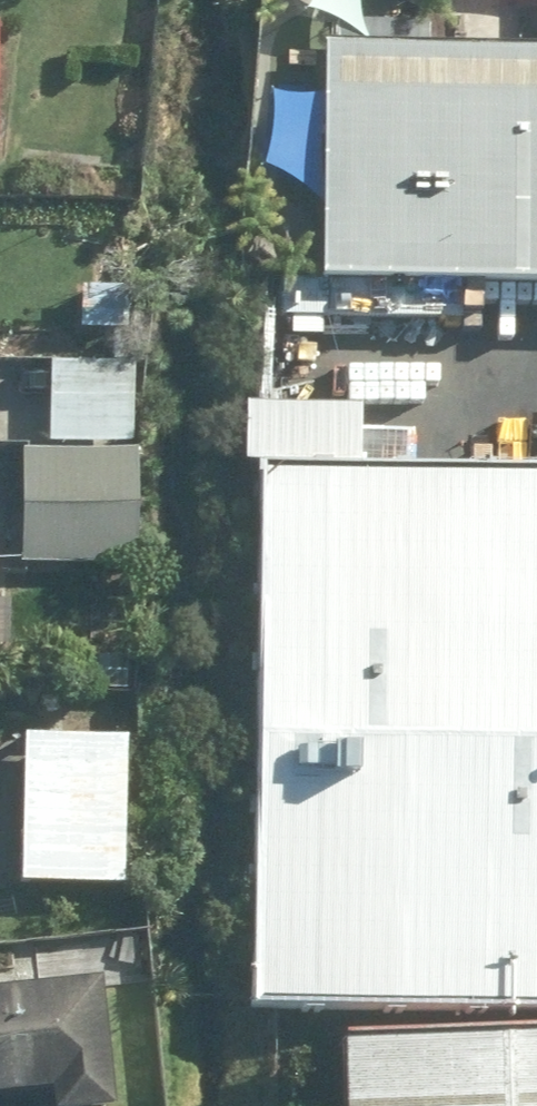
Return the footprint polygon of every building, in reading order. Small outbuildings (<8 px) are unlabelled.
[(323,59),(324,294),(536,293),(536,59),(323,59)] [(21,444),(140,447),(142,358),(51,355),(50,382),(0,380),(0,443),(21,444)] [(140,447),(21,444),(18,555),(144,559),(147,447),(140,447)] [(263,1004),(536,1002),(536,465),(261,466),(263,1004)] [(11,658),(13,592),(0,592),(0,657),(11,658)] [(139,736),(30,733),(27,882),(135,885),(139,736)] [(0,987),(0,1105),(116,1105),(124,1105),(108,974),(0,987)] [(328,1067),(330,1105),(536,1105),(536,1057),(328,1067)]
